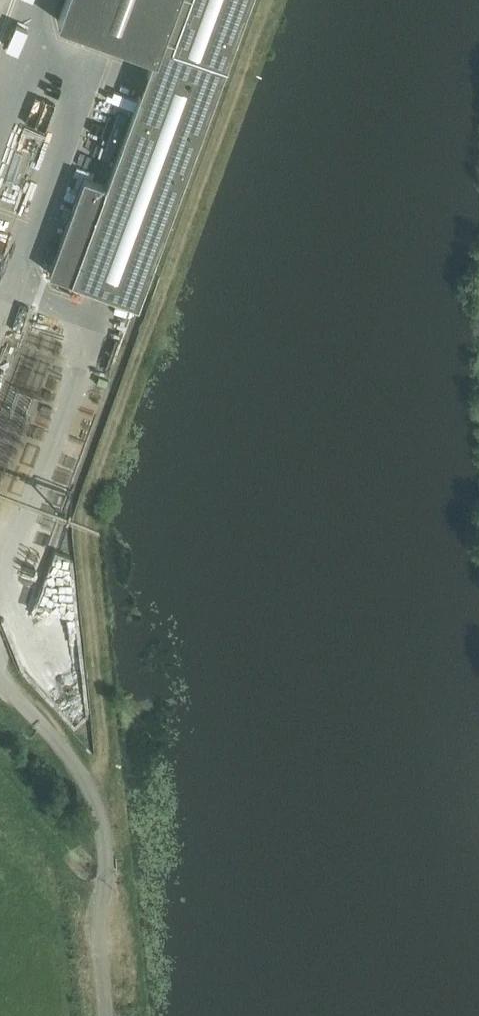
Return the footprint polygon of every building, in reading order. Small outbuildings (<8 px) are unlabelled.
[(58,20),(153,55),(105,186),(84,178),(49,273),(71,282),(72,281),(138,306),(250,0),(65,0),(58,20)] [(57,552),(40,620),(71,627),(88,560),(57,552)]
